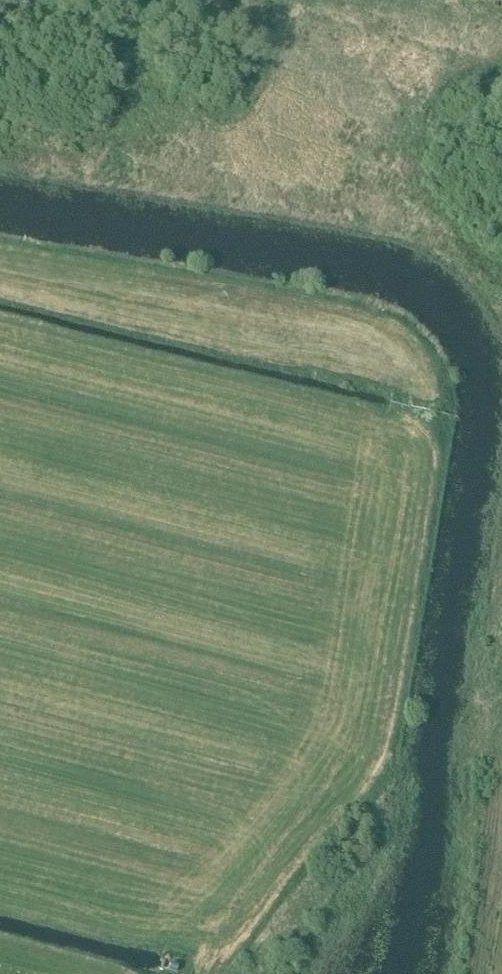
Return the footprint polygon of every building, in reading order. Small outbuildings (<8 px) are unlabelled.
[(168,963),(166,970),(175,972),(176,969),(177,966),(168,963)]
